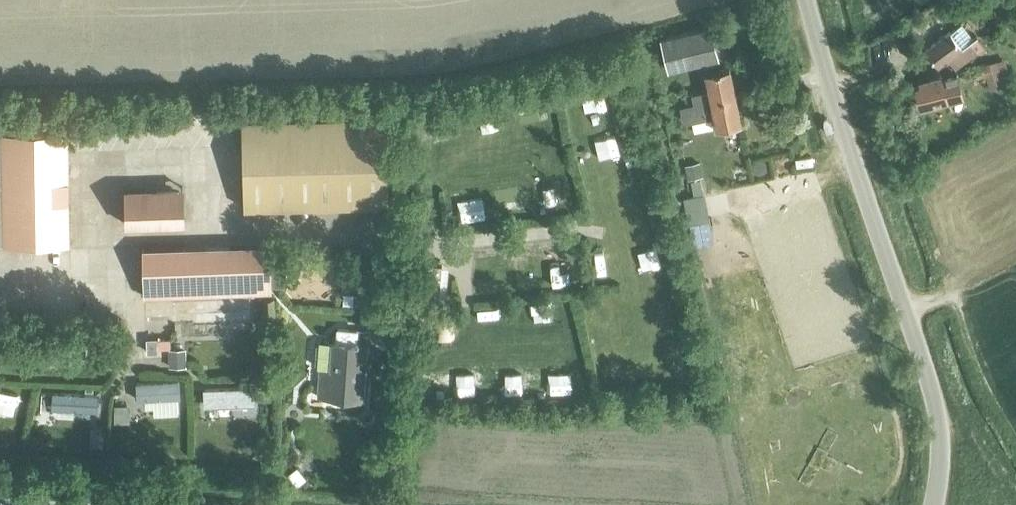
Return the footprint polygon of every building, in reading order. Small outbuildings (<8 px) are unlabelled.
[(659,35),(666,65),(718,52),(710,22),(659,35)] [(949,60),(955,68),(978,50),(969,39),(972,37),(961,23),(923,52),(937,69),(949,60)] [(989,89),(1002,86),(996,61),(961,70),(963,81),(985,75),(989,89)] [(691,102),(732,92),(726,64),(699,70),(704,90),(689,93),(691,102)] [(914,88),(919,110),(962,98),(958,85),(959,85),(956,73),(917,83),(918,87),(914,88)] [(732,92),(691,102),(691,103),(679,106),(682,119),(687,123),(713,117),(714,123),(738,118),(732,92)] [(240,115),(243,203),(388,197),(385,109),(240,115)] [(69,240),(68,129),(2,130),(2,134),(0,134),(0,240),(69,240)] [(122,186),(123,224),(183,222),(182,184),(122,186)] [(140,244),(142,295),(270,290),(268,239),(140,244)] [(264,298),(264,319),(274,319),(273,298),(264,298)] [(231,316),(231,321),(242,320),(241,315),(248,315),(248,301),(206,302),(206,316),(231,316)] [(315,394),(362,397),(365,330),(353,330),(352,340),(328,338),(326,363),(316,362),(315,394)] [(185,353),(170,354),(169,338),(148,339),(149,354),(153,363),(153,371),(169,370),(169,365),(185,365),(185,353)]
